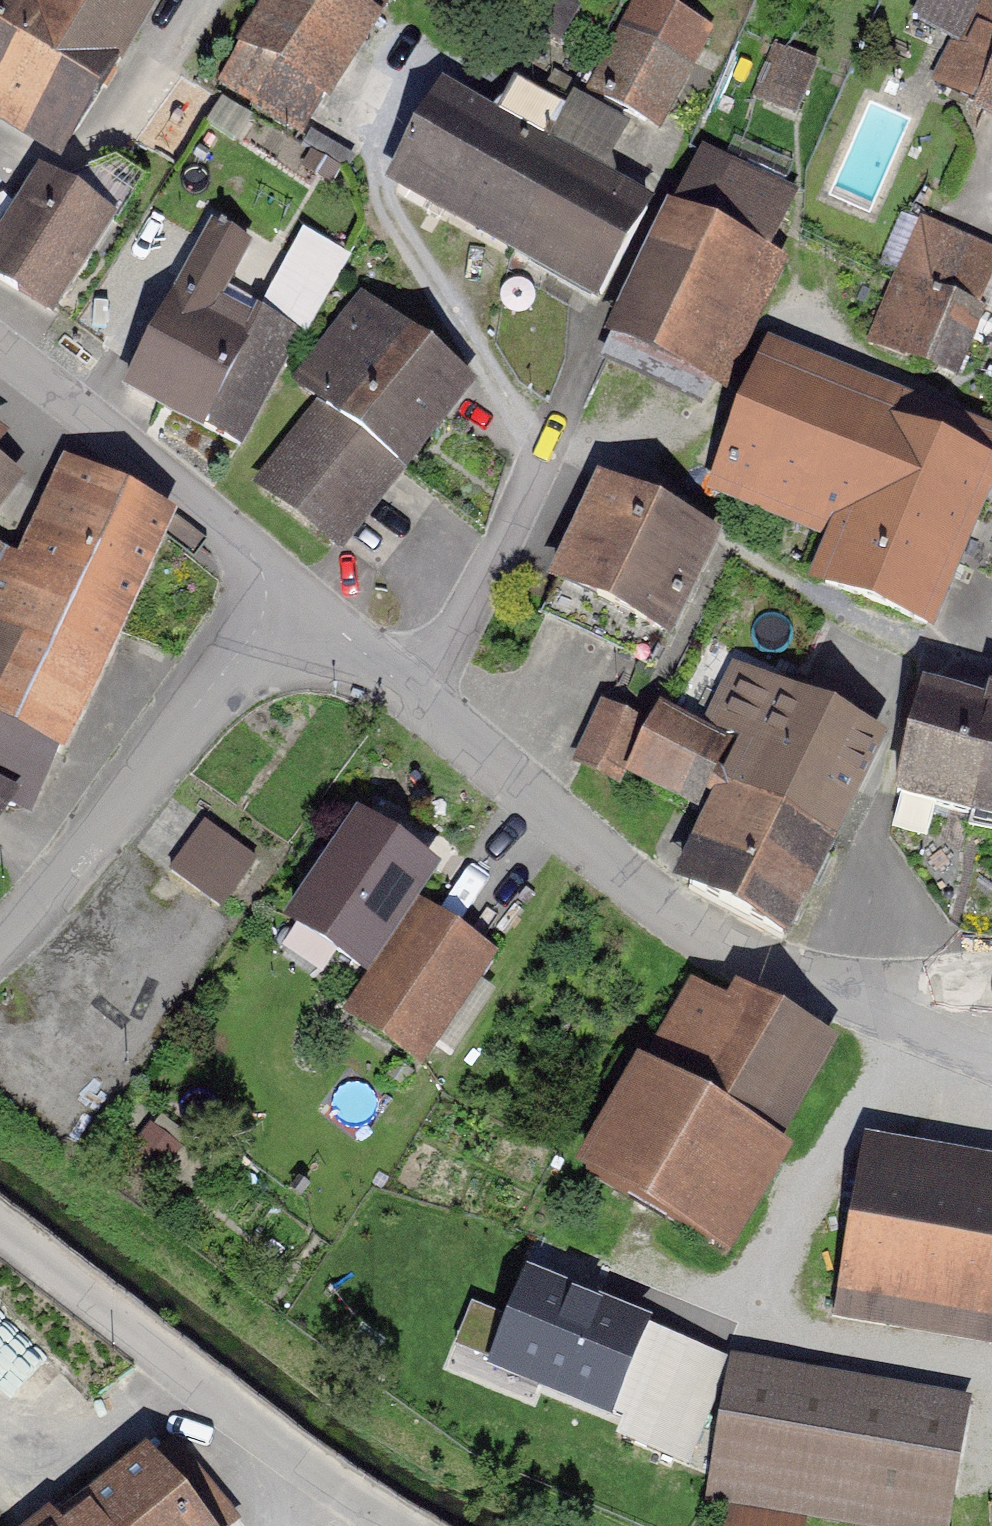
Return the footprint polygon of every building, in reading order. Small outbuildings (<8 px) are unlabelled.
[(65,173),(168,0),(0,0),(0,134),(65,173)] [(355,0),(273,0),(243,58),(335,106),(382,14),(355,0)] [(646,0),(638,0),(586,108),(662,145),(716,34),(646,0)] [(916,25),(958,45),(938,85),(975,103),(991,68),(991,0),(928,0),(916,25)] [(821,68),(770,47),(746,105),(797,125),(821,68)] [(991,132),(991,80),(972,122),(991,132)] [(620,321),(667,215),(446,89),(389,187),(620,321)] [(800,200),(708,157),(681,214),(773,258),(800,200)] [(0,241),(0,289),(61,324),(120,223),(38,176),(0,241)] [(667,215),(620,321),(609,346),(708,390),(766,259),(667,215)] [(969,393),(991,343),(991,256),(926,226),(871,348),(969,393)] [(125,397),(243,455),(299,341),(181,283),(125,397)] [(291,393),(316,413),(254,492),(344,562),(478,392),(362,302),(291,393)] [(813,595),(941,645),(991,515),(991,427),(771,340),(708,498),(832,546),(813,595)] [(27,487),(2,469),(16,450),(0,438),(0,524),(27,487)] [(69,764),(187,526),(63,465),(14,564),(0,592),(0,730),(62,760),(69,764)] [(602,492),(553,602),(670,654),(719,544),(602,492)] [(14,564),(0,554),(0,592),(14,564)] [(677,894),(794,950),(894,741),(736,666),(705,730),(665,711),(628,790),(708,828),(677,894)] [(898,810),(991,833),(991,709),(927,693),(898,810)] [(62,760),(0,730),(0,834),(18,811),(33,818),(62,760)] [(257,868),(208,832),(169,884),(218,920),(257,868)] [(402,907),(318,850),(242,961),(326,1018),(402,907)] [(426,1073),(503,964),(423,909),(346,1017),(426,1073)] [(788,1151),(847,1052),(734,986),(723,1006),(701,993),(654,1073),(788,1151)] [(734,1267),(800,1159),(788,1151),(654,1073),(638,1062),(578,1179),(734,1267)] [(208,1163),(179,1140),(162,1162),(191,1185),(208,1163)] [(991,1347),(991,1166),(870,1144),(837,1318),(991,1347)] [(713,1483),(731,1361),(527,1278),(485,1391),(713,1483)] [(48,1437),(85,1391),(0,1323),(0,1398),(48,1437)] [(854,1525),(957,1525),(972,1403),(731,1361),(713,1483),(711,1499),(854,1525)] [(148,1453),(49,1525),(207,1525),(148,1453)]
